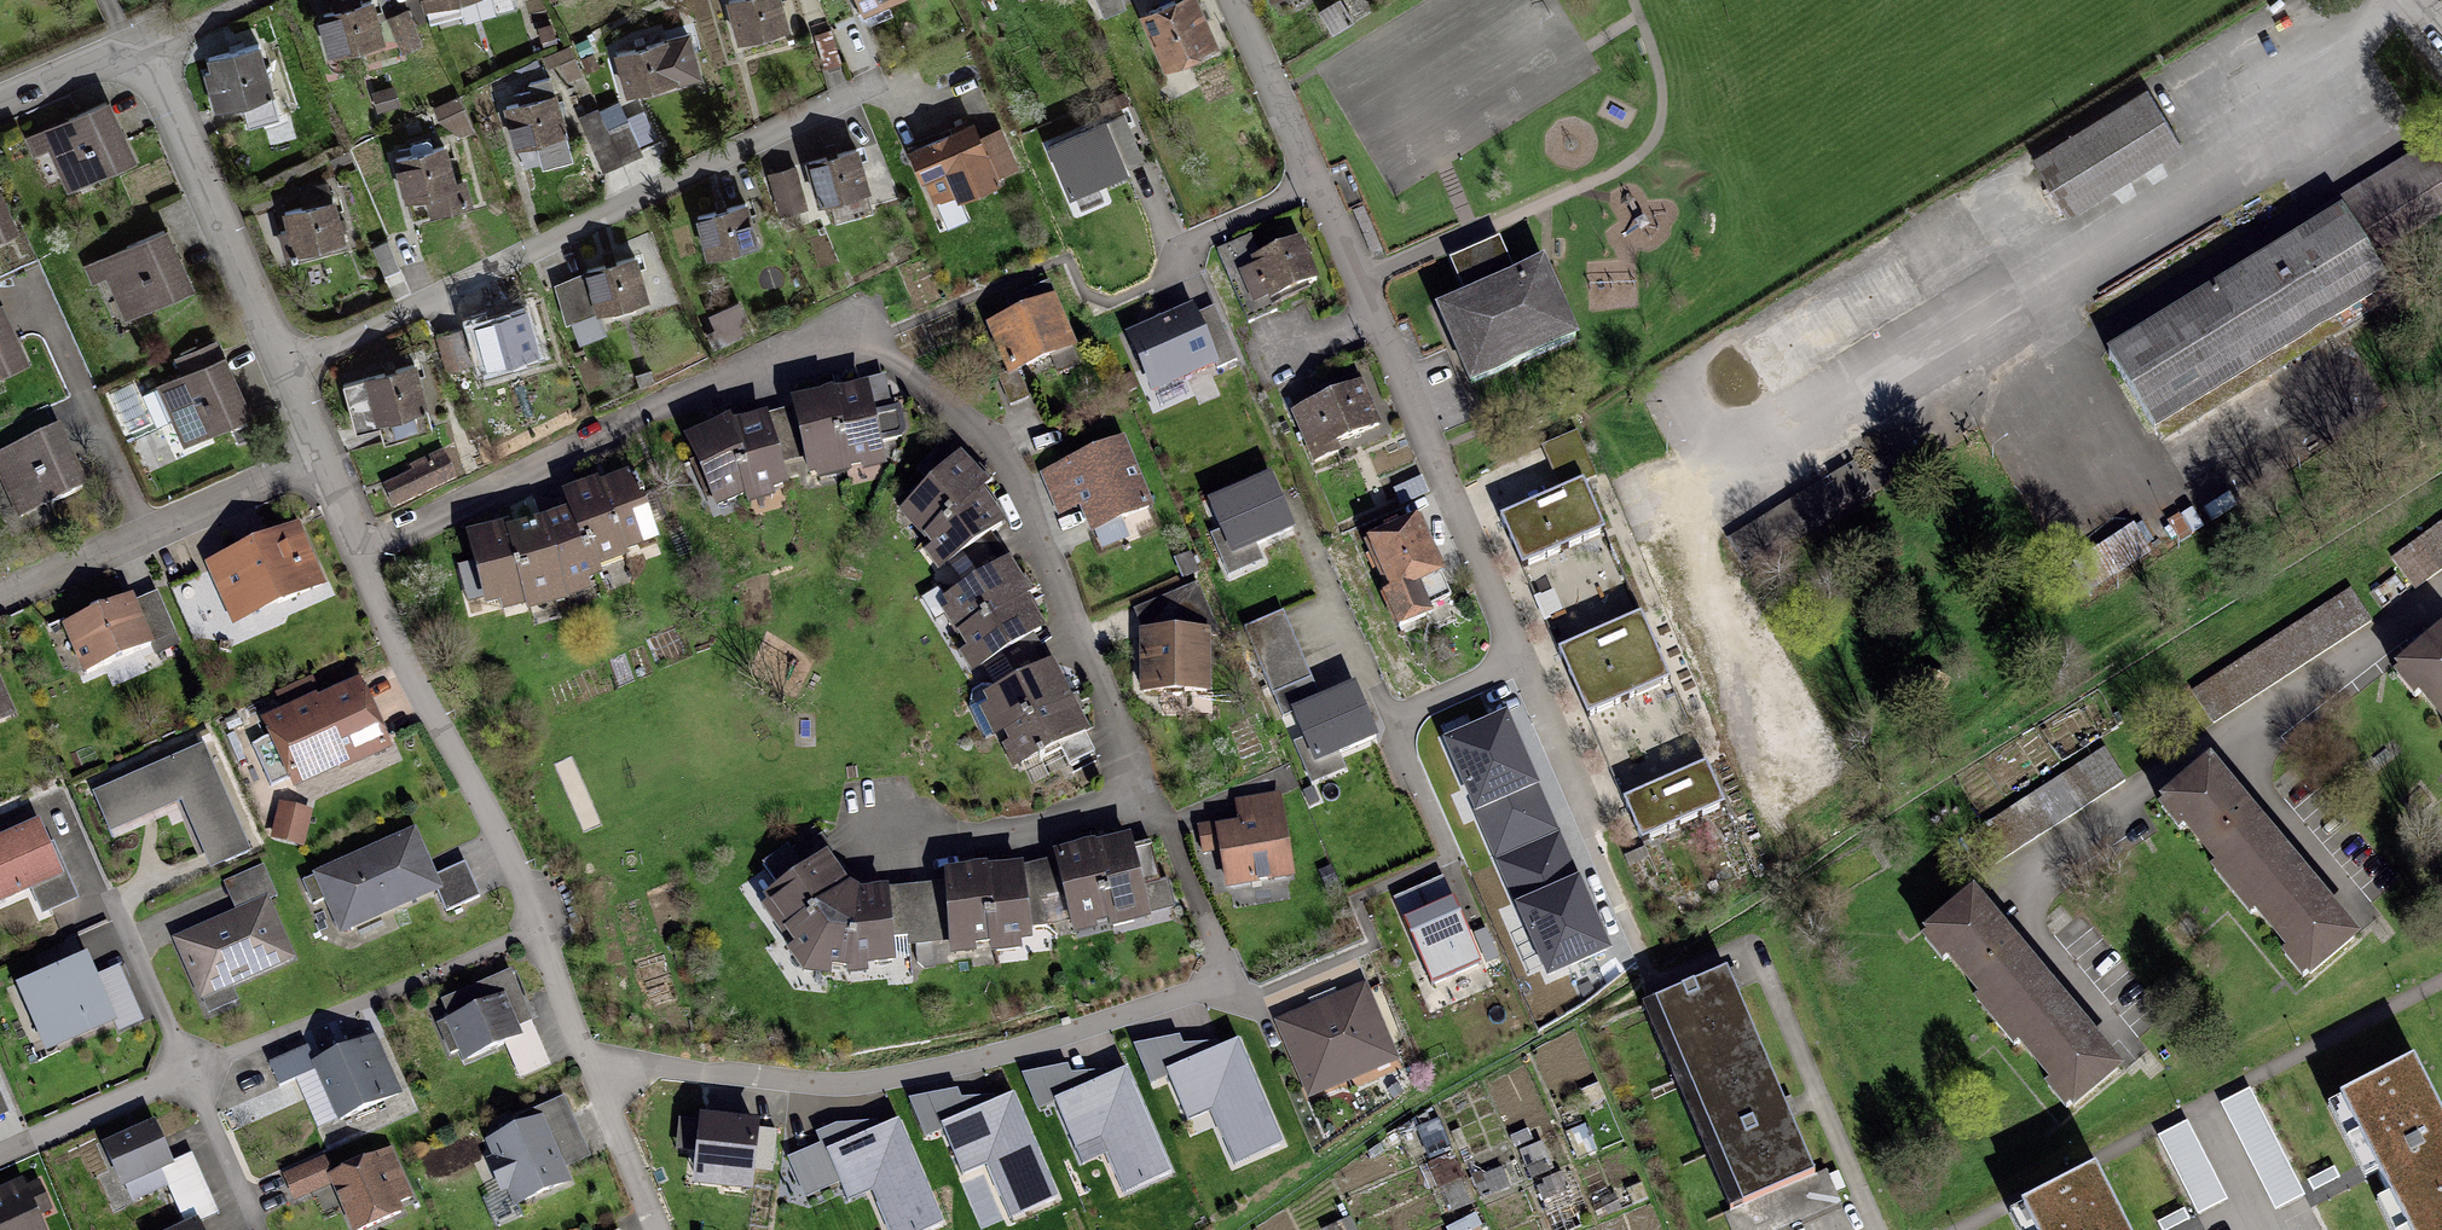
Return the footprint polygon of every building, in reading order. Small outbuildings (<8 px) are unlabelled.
[(424,15),(476,0),(419,0),(424,15)] [(719,5),(734,55),(792,37),(781,0),(737,0),(719,5)] [(856,18),(906,0),(850,0),(856,18)] [(1128,22),(1159,82),(1220,50),(1193,0),(1171,0),(1128,22)] [(370,9),(315,16),(323,78),(351,74),(349,55),(376,51),(370,9)] [(691,32),(611,51),(622,98),(702,79),(691,32)] [(255,47),(203,58),(215,114),(235,110),(240,134),(272,127),(255,47)] [(2140,88),(2028,161),(2063,217),(2176,144),(2140,88)] [(556,96),(500,109),(510,154),(567,141),(556,96)] [(104,101),(18,138),(46,203),(132,166),(104,101)] [(1106,124),(1047,150),(1070,203),(1129,177),(1106,124)] [(965,127),(892,154),(906,192),(940,179),(950,208),(1016,184),(997,132),(970,142),(965,127)] [(2331,201),(2340,215),(2370,265),(2441,220),(2441,160),(2429,140),(2331,201)] [(441,151),(383,166),(400,230),(458,214),(441,151)] [(856,152),(766,178),(778,219),(868,193),(856,152)] [(331,195),(274,205),(283,258),(341,248),(331,195)] [(746,200),(683,222),(699,267),(762,245),(746,200)] [(1384,254),(1364,205),(1352,210),(1374,258),(1384,254)] [(2340,215),(2101,360),(2150,441),(2389,297),(2370,265),(2340,215)] [(1463,290),(1430,304),(1468,389),(1582,337),(1544,253),(1515,266),(1501,233),(1448,257),(1463,290)] [(156,234),(82,272),(110,328),(184,290),(156,234)] [(1230,266),(1246,311),(1317,288),(1302,242),(1230,266)] [(639,271),(548,293),(556,327),(647,305),(639,271)] [(1049,296),(979,326),(1002,378),(1071,348),(1049,296)] [(1193,298),(1125,329),(1152,388),(1220,358),(1193,298)] [(527,313),(474,331),(490,379),(542,362),(527,313)] [(22,361),(0,319),(0,373),(22,361)] [(217,358),(141,395),(173,459),(249,422),(217,358)] [(408,368),(350,381),(361,432),(420,419),(408,368)] [(1363,382),(1282,416),(1303,468),(1384,435),(1363,382)] [(878,386),(676,439),(699,525),(784,502),(779,484),(806,477),(812,501),(882,482),(876,463),(897,457),(878,386)] [(0,458),(0,517),(6,531),(81,496),(52,433),(0,458)] [(1591,487),(1571,436),(1530,452),(1545,490),(1474,517),(1501,589),(1613,547),(1591,487)] [(382,482),(394,506),(457,476),(444,447),(409,463),(412,469),(382,482)] [(877,517),(921,580),(1007,800),(1092,767),(997,523),(950,462),(877,517)] [(1857,466),(1722,547),(1743,582),(1878,500),(1857,466)] [(1271,467),(1207,496),(1221,527),(1210,532),(1228,573),(1263,557),(1256,542),(1297,524),(1271,467)] [(496,525),(453,538),(476,614),(490,610),(496,628),(592,600),(585,577),(603,571),(619,567),(650,558),(626,475),(549,498),(556,522),(500,538),(496,525)] [(2390,556),(2415,588),(2441,568),(2441,518),(2390,556)] [(295,527),(194,568),(223,640),(324,599),(295,527)] [(1412,527),(1360,547),(1383,606),(1434,587),(1412,527)] [(2134,528),(2067,570),(2085,599),(2152,557),(2134,528)] [(2372,618),(2351,586),(2191,690),(2213,721),(2372,618)] [(125,604),(56,633),(79,688),(148,659),(125,604)] [(1294,740),(1311,780),(1346,766),(1340,750),(1380,733),(1356,677),(1318,693),(1283,609),(1245,625),(1283,714),(1293,710),(1304,736),(1294,740)] [(1562,731),(1670,686),(1637,609),(1529,654),(1562,731)] [(2387,689),(2441,762),(2441,648),(2387,689)] [(359,673),(262,715),(293,787),(390,745),(359,673)] [(12,722),(0,698),(0,728),(12,722)] [(1444,734),(1547,975),(1611,948),(1508,707),(1444,734)] [(204,742),(93,789),(110,829),(176,800),(197,849),(242,830),(204,742)] [(1721,820),(1697,763),(1601,803),(1625,860),(1721,820)] [(2213,766),(2166,803),(2302,975),(2349,937),(2213,766)] [(0,833),(0,898),(63,873),(41,817),(0,833)] [(415,825),(312,870),(340,931),(442,886),(415,825)] [(1138,843),(850,898),(820,853),(747,903),(815,1003),(835,989),(1154,928),(1138,843)] [(268,893),(171,935),(198,997),(296,955),(268,893)] [(1454,893),(1404,915),(1433,980),(1483,958),(1454,893)] [(1967,911),(1917,951),(2052,1114),(2101,1074),(1967,911)] [(87,948),(21,977),(50,1044),(116,1016),(87,948)] [(512,968),(438,999),(464,1059),(538,1028),(512,968)] [(1812,1175),(1722,968),(1622,1012),(1711,1218),(1724,1213),(1812,1175)] [(1366,980),(1275,1019),(1309,1098),(1400,1059),(1366,980)] [(374,1033),(312,1060),(339,1120),(401,1093),(374,1033)] [(1180,1033),(1133,1041),(1151,1082),(1168,1075),(1188,1117),(1211,1109),(1234,1162),(1283,1138),(1240,1035),(1185,1042),(1180,1033)] [(2413,1053),(2343,1088),(2417,1229),(2441,1229),(2441,1110),(2413,1053)] [(1068,1062),(1022,1071),(1037,1106),(1054,1102),(1082,1161),(1107,1152),(1124,1190),(1171,1169),(1127,1065),(1072,1071),(1068,1062)] [(957,1087),(910,1096),(925,1134),(943,1127),(962,1170),(985,1163),(1009,1216),(1058,1194),(1014,1090),(962,1095),(957,1087)] [(2251,1088),(2221,1102),(2275,1207),(2305,1192),(2251,1088)] [(696,1150),(693,1180),(754,1188),(761,1115),(701,1110),(700,1119),(696,1150)] [(541,1114),(484,1138),(511,1203),(568,1179),(541,1114)] [(155,1116),(102,1141),(123,1186),(176,1161),(155,1116)] [(891,1229),(919,1229),(942,1219),(899,1116),(835,1122),(815,1131),(819,1141),(785,1156),(804,1196),(839,1182),(848,1198),(872,1190),(891,1229)] [(700,1119),(679,1117),(676,1147),(696,1150),(700,1119)] [(2187,1120),(2157,1134),(2198,1213),(2227,1198),(2187,1120)] [(328,1174),(353,1229),(365,1229),(416,1207),(389,1147),(328,1174)] [(2099,1159),(2026,1196),(2043,1229),(2134,1229),(2099,1159)] [(1732,1229),(1775,1229),(1841,1201),(1837,1191),(1829,1174),(1827,1168),(1812,1175),(1724,1213),(1732,1229)] [(0,1186),(0,1229),(50,1229),(24,1175),(0,1186)] [(163,1229),(209,1229),(202,1214),(163,1229)]
